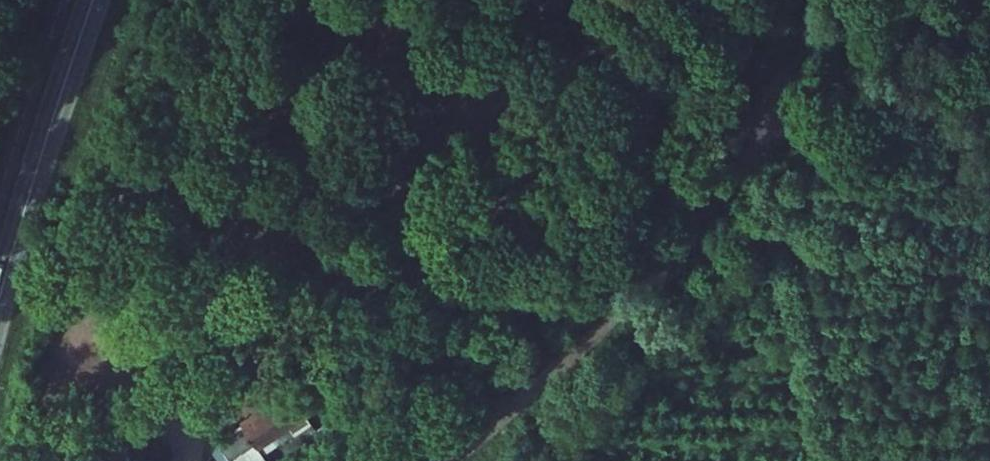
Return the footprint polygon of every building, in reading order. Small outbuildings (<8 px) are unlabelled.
[(243,424),(217,437),(232,459),(256,443),(261,448),(289,424),(300,436),(326,412),(291,381),(240,417),(243,424)]
